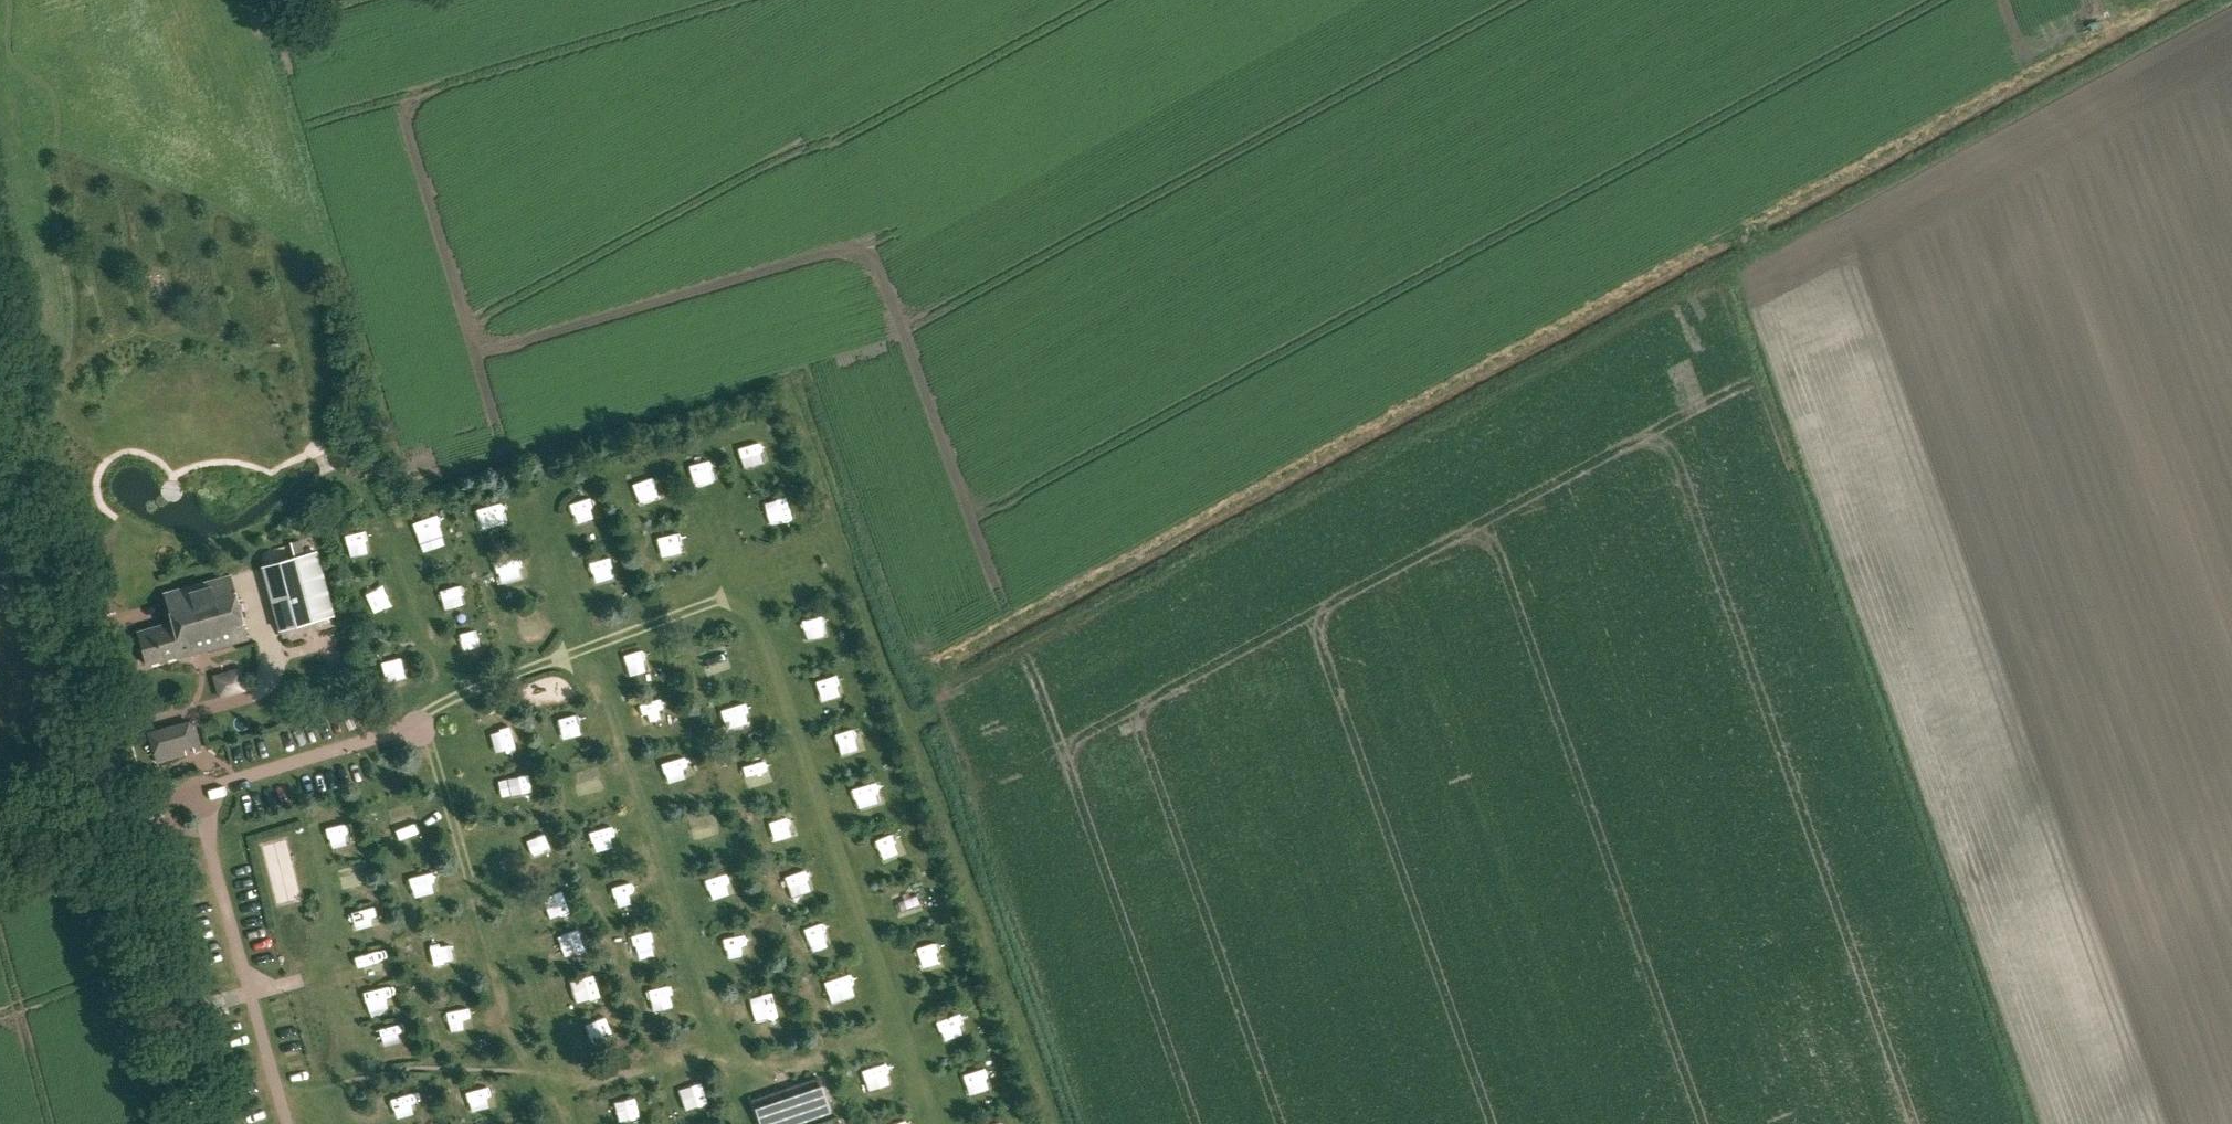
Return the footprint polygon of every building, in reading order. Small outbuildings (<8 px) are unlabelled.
[(591,499),(570,507),(578,527),(599,519),(591,499)] [(316,552),(264,567),(281,630),(332,614),(316,552)] [(249,640),(232,576),(164,595),(172,623),(137,633),(145,665),(180,656),(181,659),(249,640)] [(385,662),(389,684),(407,680),(403,658),(385,662)] [(237,672),(216,678),(221,696),(242,690),(237,672)] [(539,706),(561,688),(547,672),(526,690),(539,706)] [(192,722),(149,733),(156,761),(199,748),(192,722)] [(598,854),(620,848),(614,826),(592,833),(598,854)] [(624,934),(628,957),(650,954),(647,931),(624,934)] [(432,964),(456,963),(454,940),(431,941),(432,964)] [(819,1077),(752,1100),(760,1123),(798,1123),(832,1113),(819,1077)]
